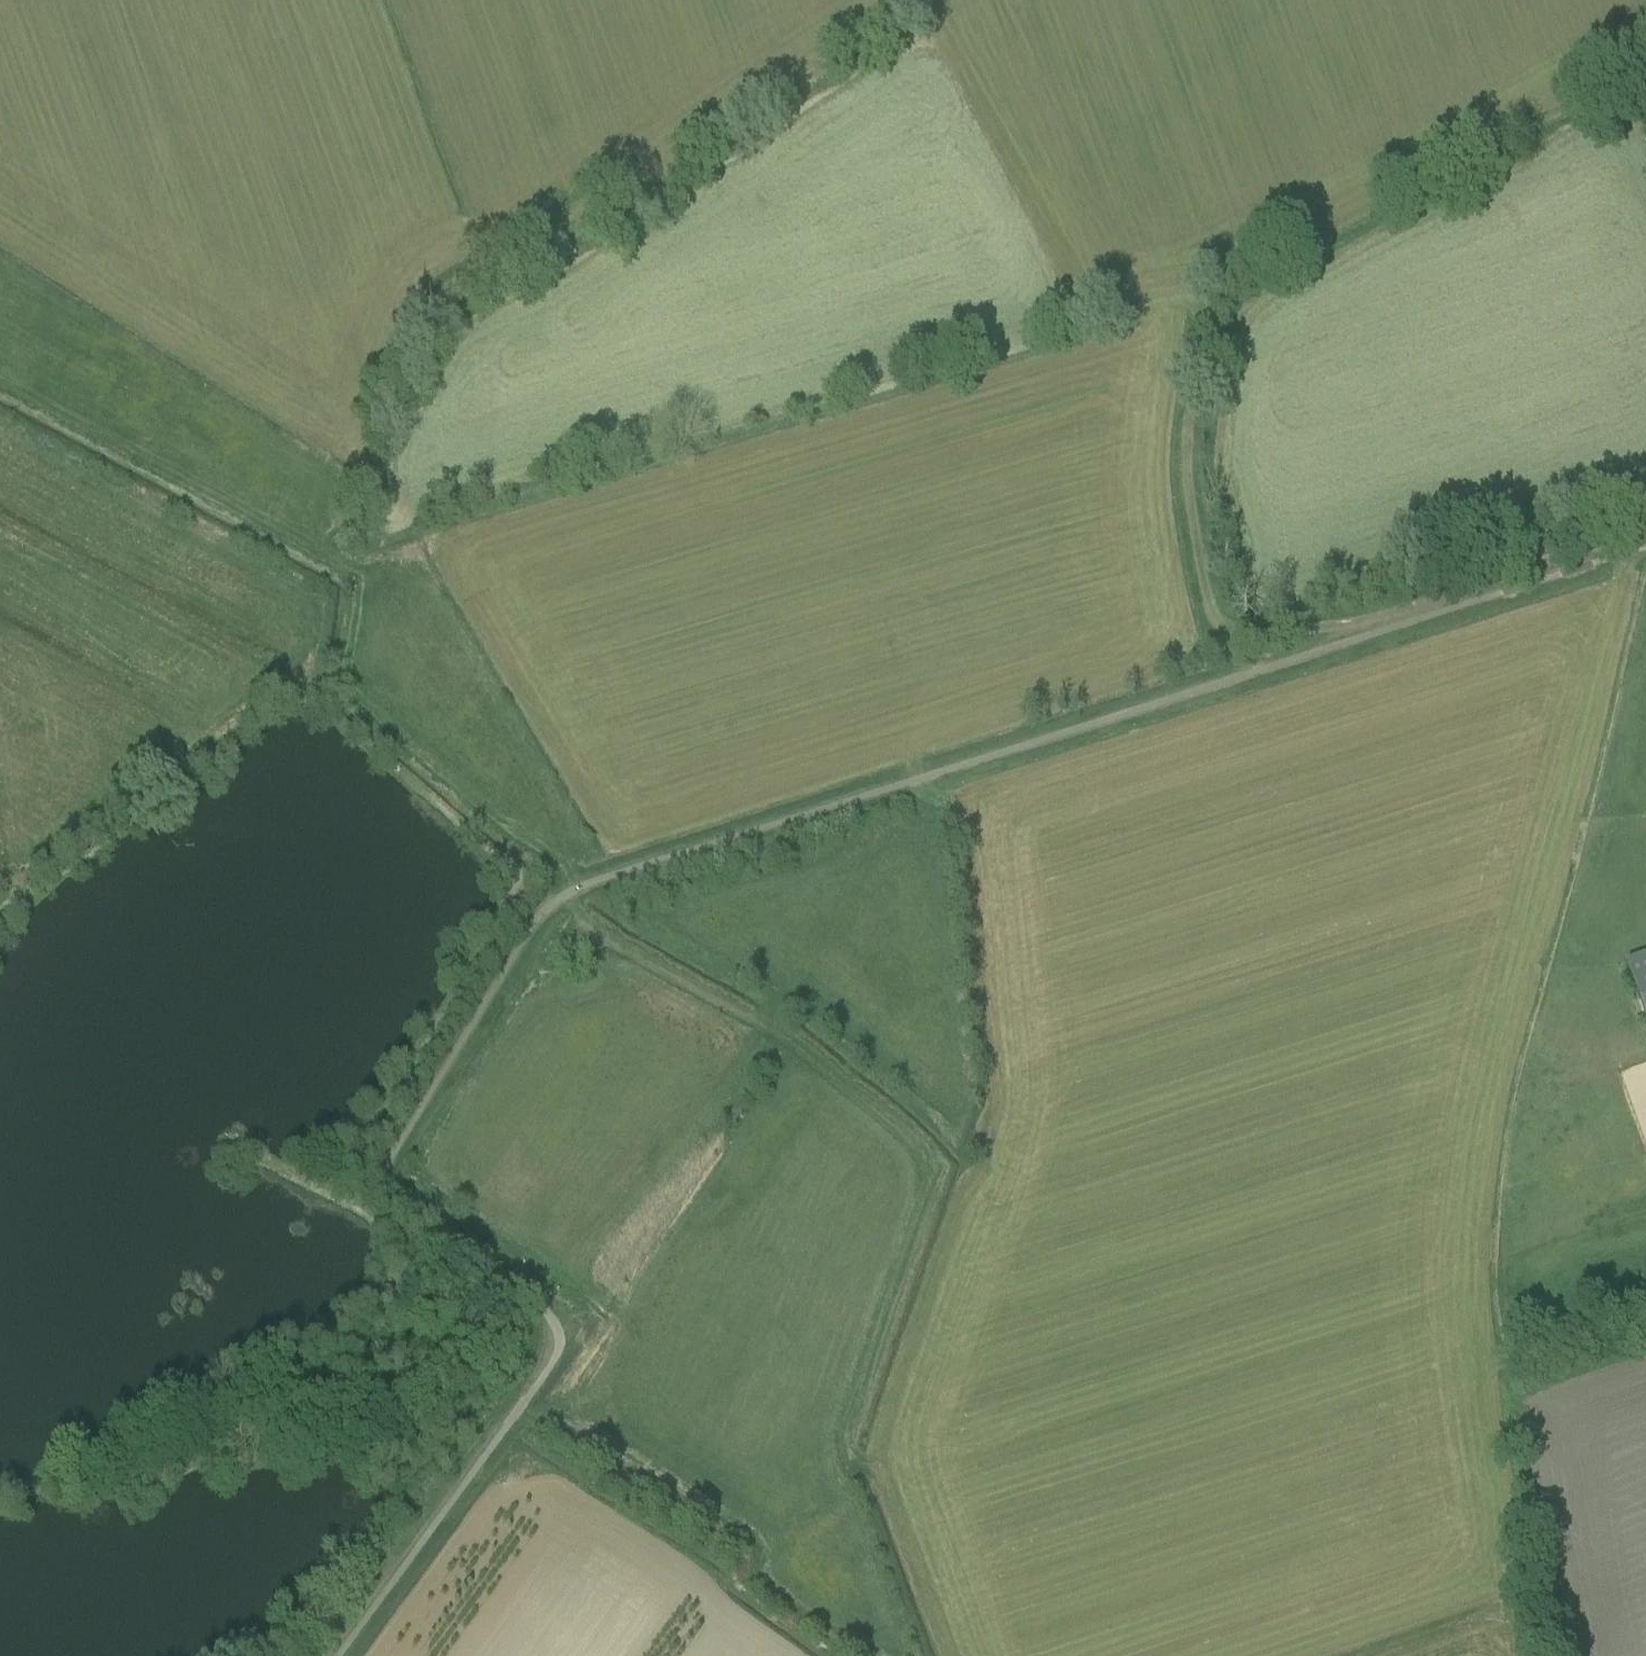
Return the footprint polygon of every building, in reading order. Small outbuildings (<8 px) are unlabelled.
[(1626,965),(1645,1021),(1645,958),(1626,965)]
